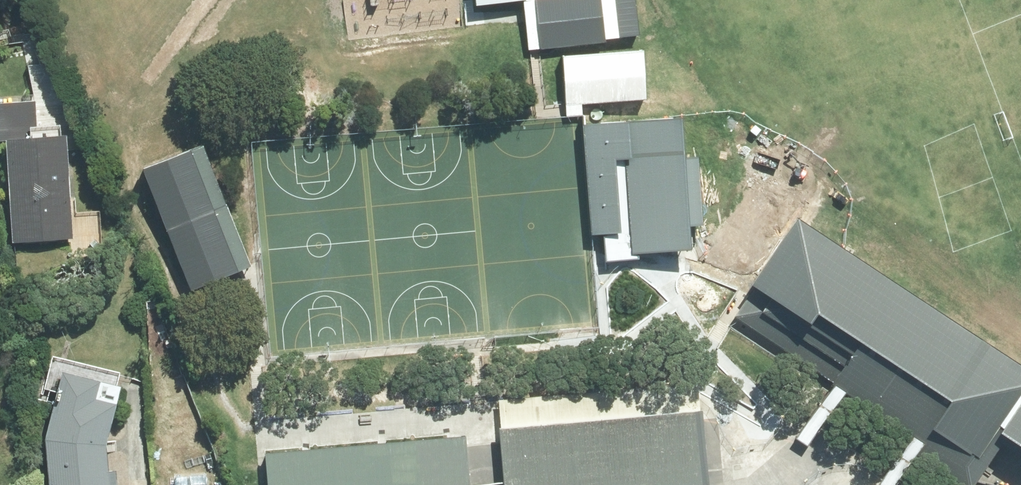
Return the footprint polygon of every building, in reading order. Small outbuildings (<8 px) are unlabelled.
[(526,0),(522,1),(527,50),(540,49),(535,0),(526,0)] [(540,49),(606,43),(605,40),(601,0),(535,0),(540,49)] [(605,40),(639,36),(635,0),(601,0),(605,40)] [(642,52),(568,55),(570,105),(644,102),(642,52)] [(0,99),(0,142),(4,142),(14,242),(71,236),(61,136),(33,138),(32,96),(0,99)] [(678,117),(585,127),(600,260),(693,250),(678,117)] [(251,269),(202,147),(141,168),(190,292),(251,269)] [(736,312),(842,380),(917,431),(928,437),(915,458),(968,479),(991,451),(1020,470),(1020,365),(798,219),(736,312)] [(58,354),(38,431),(42,484),(108,484),(103,427),(121,368),(58,354)] [(500,430),(504,484),(708,484),(702,413),(500,430)] [(267,452),(270,484),(468,484),(464,435),(267,452)]
